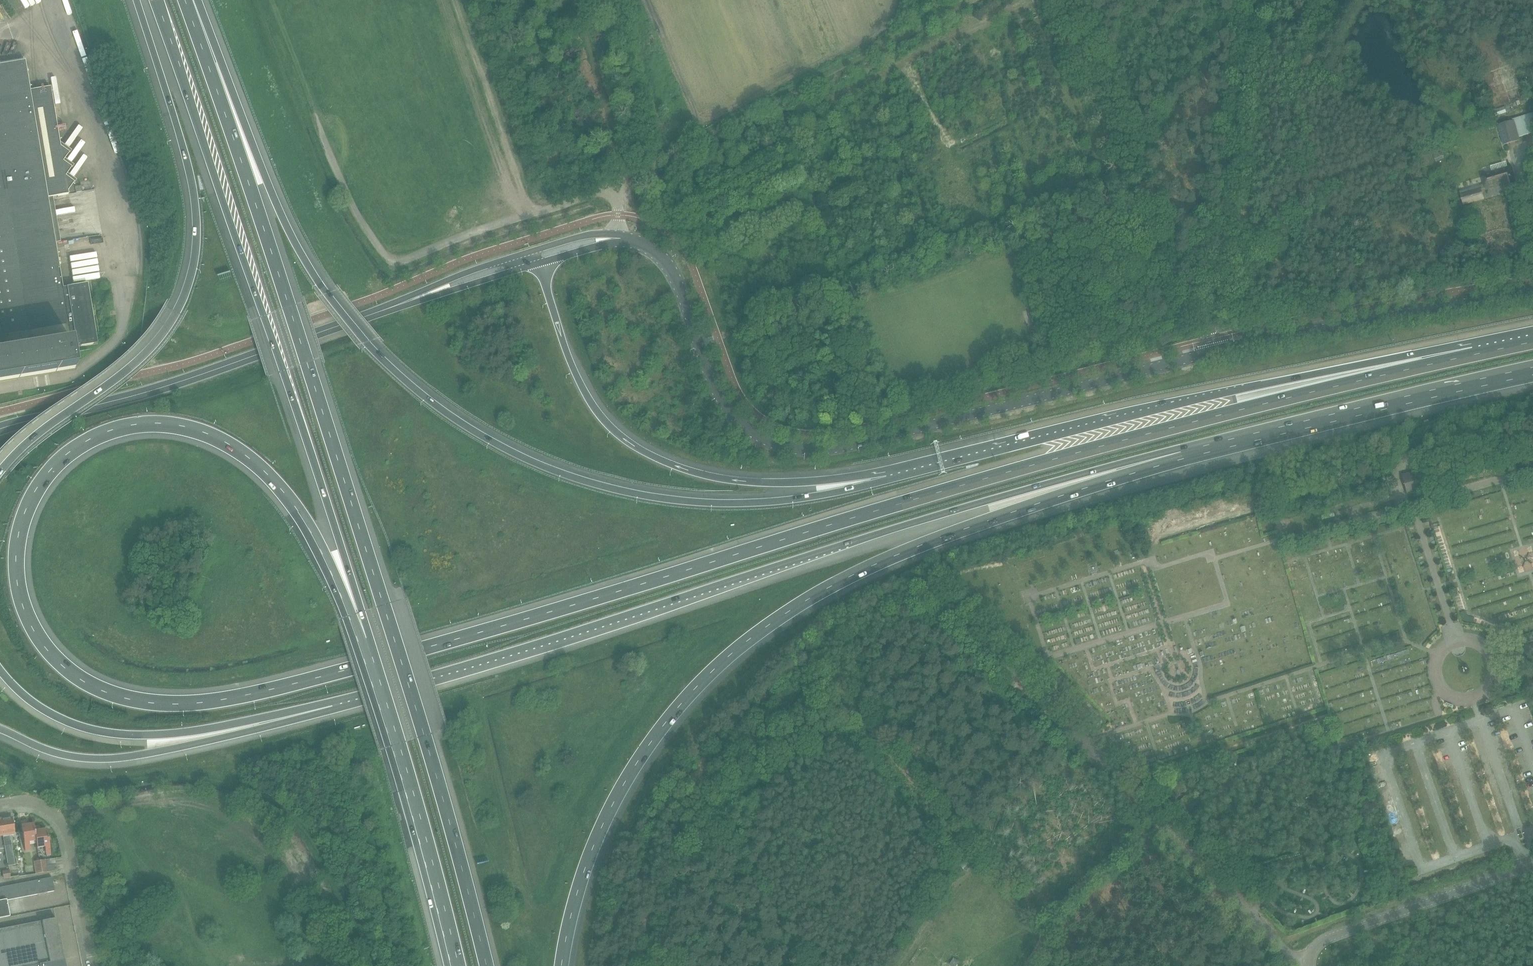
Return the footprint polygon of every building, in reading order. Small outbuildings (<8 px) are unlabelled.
[(75,368),(70,338),(71,338),(70,335),(74,335),(76,347),(97,344),(87,283),(66,287),(66,289),(63,290),(47,198),(68,195),(67,191),(76,180),(67,174),(73,166),(65,159),(71,151),(59,142),(50,87),(29,91),(24,61),(0,65),(0,380),(75,368)] [(1512,118),(1513,121),(1498,125),(1504,145),(1519,140),(1518,138),(1532,133),(1532,112),(1512,118)] [(66,144),(80,125),(74,121),(60,140),(66,144)] [(1515,183),(1510,168),(1483,176),(1486,185),(1461,192),(1464,204),(1483,198),(1481,190),(1487,188),(1505,182),(1506,185),(1515,183)] [(1430,467),(1401,475),(1406,494),(1435,486),(1430,467)] [(0,819),(3,836),(4,846),(8,866),(15,865),(10,839),(9,835),(16,833),(14,822),(13,822),(12,817),(0,819)] [(29,842),(36,841),(34,826),(34,823),(26,825),(26,820),(20,821),(26,851),(31,850),(29,842)] [(34,826),(36,841),(37,847),(45,846),(46,855),(51,854),(48,839),(47,829),(40,830),(39,826),(34,826)] [(34,861),(35,868),(45,866),(44,859),(34,861)] [(45,866),(35,868),(36,874),(46,872),(57,870),(56,864),(45,866)] [(2,872),(4,879),(10,877),(9,870),(2,872)] [(42,879),(0,887),(0,918),(10,917),(6,900),(54,891),(52,877),(42,879)] [(55,918),(0,929),(0,965),(65,965),(55,918)]
